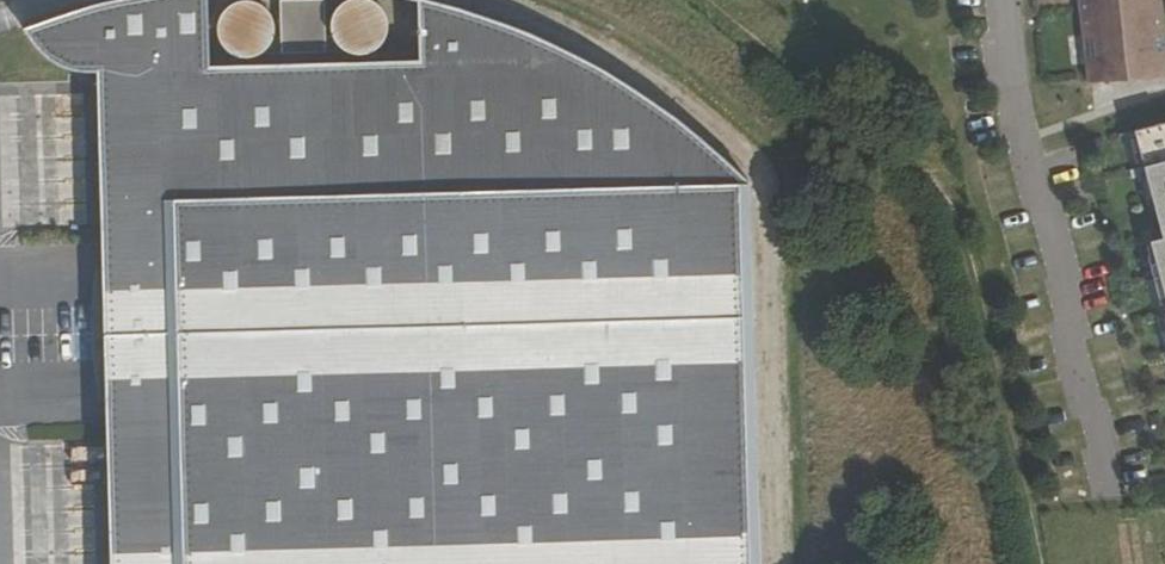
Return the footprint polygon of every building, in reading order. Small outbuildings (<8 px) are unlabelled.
[(204,71),(202,0),(132,0),(90,9),(64,17),(19,33),(27,46),(35,56),(47,65),(58,72),(69,74),(92,77),(105,563),(750,563),(740,188),(722,169),(675,129),(634,100),(605,81),(547,50),(508,33),(479,22),(447,12),(410,3),(412,65),(204,71)] [(1089,84),(1164,76),(1164,24),(1162,0),(1080,0),(1089,84)] [(274,35),(269,35),(267,24),(263,18),(257,12),(249,7),(237,6),(231,7),(221,12),(217,18),(213,23),(211,35),(213,45),(219,55),(232,62),(244,63),(249,62),(253,59),(338,57),(345,60),(357,60),(366,58),(372,53),(377,47),(381,39),(381,27),(378,17),(374,12),(368,7),(359,4),(345,3),(338,6),(333,10),(328,16),(325,22),(323,34),(318,33),(317,4),(273,6),(274,35)] [(1162,240),(1150,243),(1164,301),(1164,124),(1135,132),(1162,240)]
